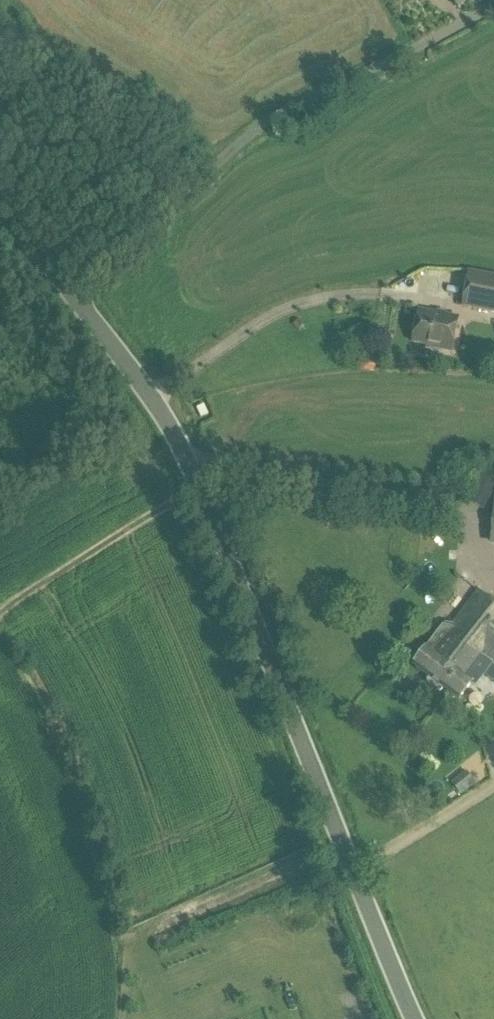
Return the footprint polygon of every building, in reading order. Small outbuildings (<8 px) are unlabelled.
[(460,10),(471,0),(451,0),(460,10)] [(493,311),(493,274),(472,271),(466,306),(493,311)] [(416,342),(441,347),(440,350),(455,352),(461,318),(422,310),(416,342)] [(352,368),(372,368),(372,356),(353,356),(352,368)] [(493,656),(493,606),(477,595),(453,626),(448,624),(416,665),(430,676),(428,678),(429,682),(438,689),(441,688),(444,686),(461,699),(474,682),(478,685),(493,664),(490,662),(493,656)]
